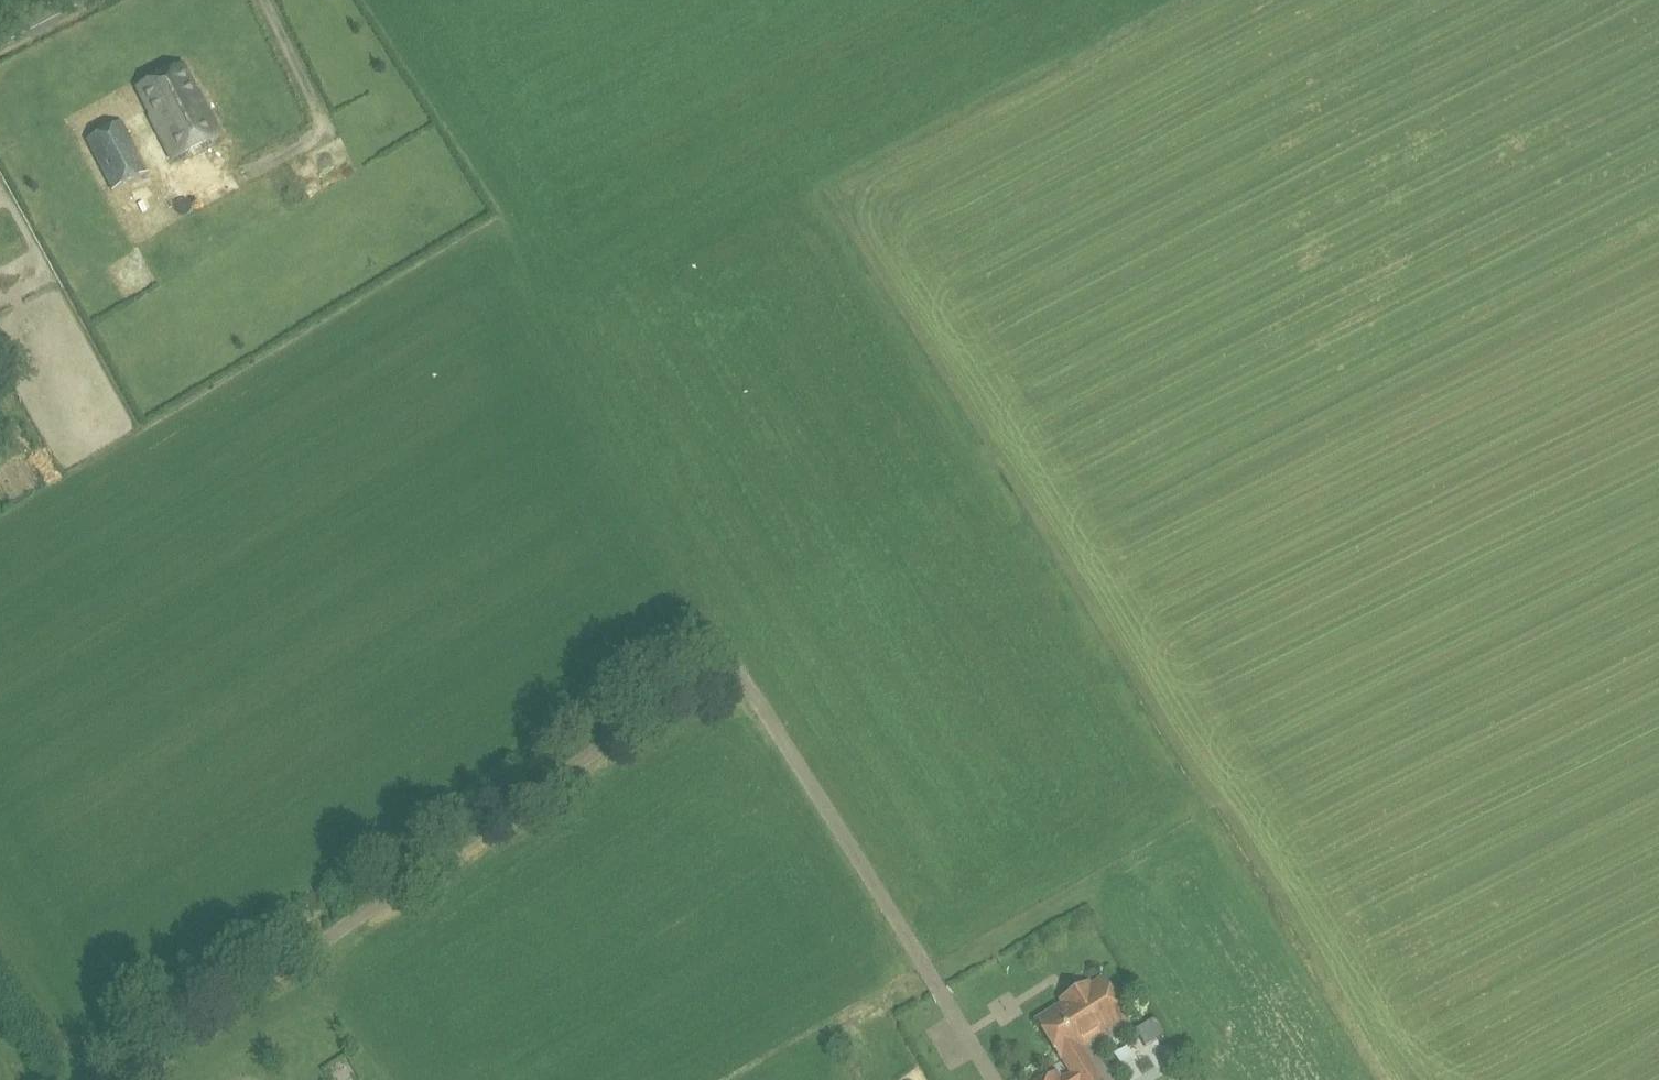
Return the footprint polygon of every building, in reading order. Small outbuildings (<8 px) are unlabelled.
[(220,135),(198,91),(196,92),(182,65),(137,88),(151,116),(150,116),(172,160),(220,135)] [(147,172),(121,122),(86,140),(112,190),(147,172)] [(1060,1057),(1072,1074),(1067,1079),(1086,1079),(1097,1073),(1079,1045),(1125,1016),(1101,979),(1091,986),(1088,982),(1060,999),(1063,1003),(1036,1020),(1059,1057),(1060,1057)] [(1154,1018),(1135,1029),(1145,1045),(1164,1034),(1154,1018)] [(1057,1070),(1041,1079),(1062,1079),(1057,1070)]
